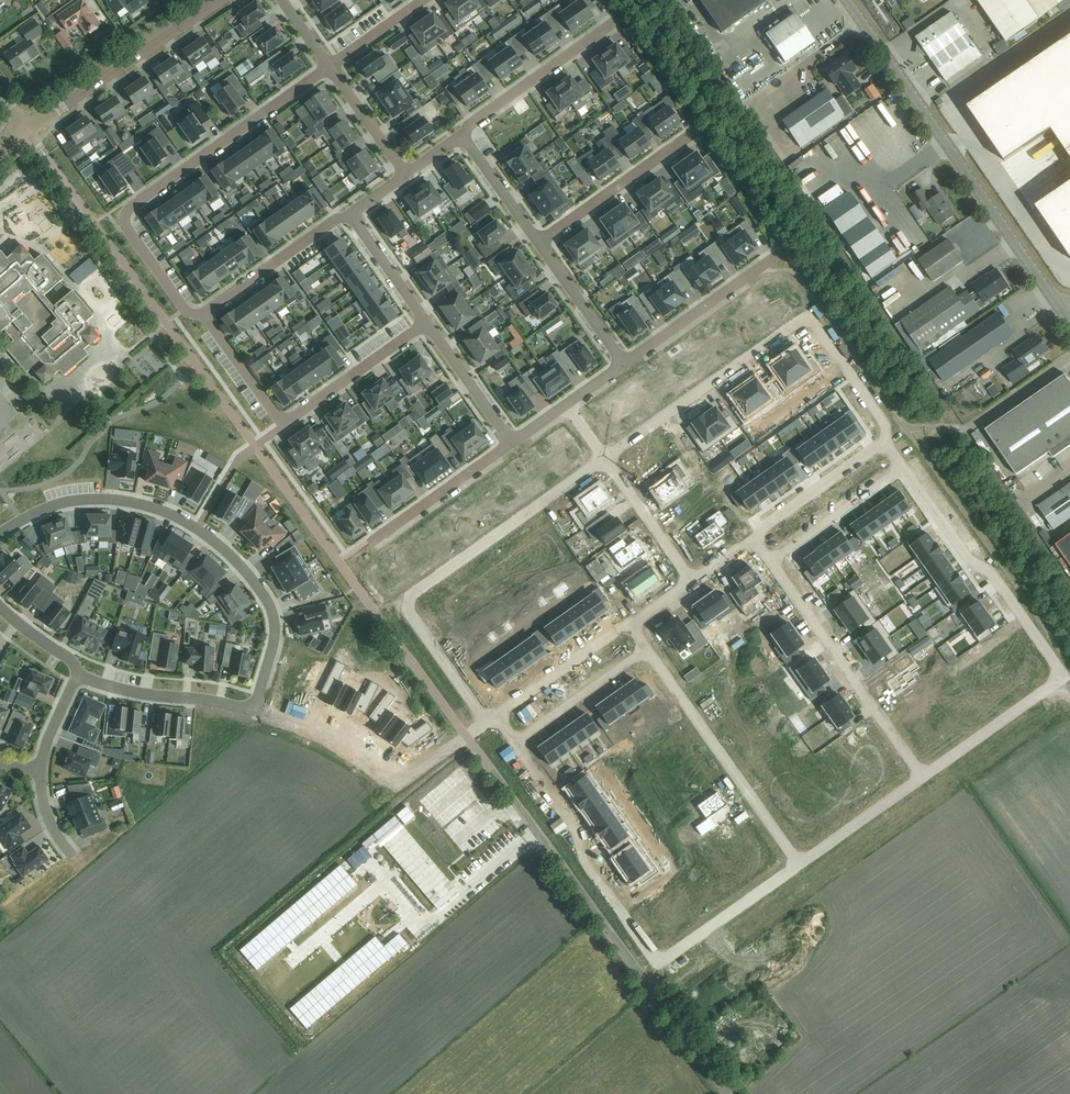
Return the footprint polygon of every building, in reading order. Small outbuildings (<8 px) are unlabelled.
[(83,0),(81,0),(57,16),(67,31),(78,23),(86,34),(100,24),(83,0)] [(147,3),(144,0),(106,0),(110,5),(109,6),(115,15),(126,6),(132,14),(143,6),(147,3)] [(259,28),(255,23),(266,15),(260,7),(261,6),(257,0),(254,0),(249,4),(250,5),(238,14),(244,23),(236,28),(243,39),(259,28)] [(311,3),(317,12),(320,10),(321,12),(328,7),(331,5),(339,0),(312,0),(313,2),(311,3)] [(325,22),(331,31),(333,29),(334,31),(343,25),(344,27),(352,22),(350,20),(353,19),(347,11),(355,5),(351,0),(339,0),(331,5),(335,11),(333,13),(326,18),(327,21),(325,22)] [(473,20),(469,15),(459,0),(452,0),(445,5),(454,17),(449,21),(457,32),(467,24),(473,20)] [(473,20),(486,11),(489,9),(482,0),(479,0),(476,2),(474,0),(459,0),(469,15),(473,20)] [(534,10),(541,5),(537,0),(536,0),(530,4),(534,10)] [(582,25),(593,18),(586,8),(592,3),(590,0),(573,0),(575,3),(569,7),(582,25)] [(722,33),(769,0),(699,0),(722,33)] [(1006,41),(1039,19),(1039,18),(1065,0),(978,0),(1006,41)] [(1057,5),(1061,11),(1069,5),(1069,0),(1065,0),(1057,5)] [(582,25),(569,7),(564,11),(559,4),(547,13),(558,28),(564,23),(571,33),(582,25)] [(557,28),(558,28),(547,13),(535,21),(539,26),(533,30),(546,48),(557,40),(550,31),(556,26),(557,28)] [(422,21),(435,39),(441,35),(445,40),(455,33),(447,22),(441,26),(433,14),(422,21)] [(784,62),(814,42),(794,14),(765,35),(784,62)] [(945,82),(981,57),(951,14),(914,39),(945,82)] [(911,17),(902,23),(906,29),(915,23),(911,17)] [(30,61),(38,55),(32,46),(33,45),(31,41),(43,33),(34,20),(20,30),(26,38),(17,45),(18,46),(6,54),(16,69),(29,60),(30,61)] [(503,24),(507,30),(513,26),(509,20),(503,24)] [(435,39),(422,21),(411,29),(420,41),(415,45),(422,56),(438,45),(435,39)] [(501,34),(507,30),(503,24),(497,28),(501,34)] [(279,34),(275,28),(264,35),(261,30),(248,38),(256,49),(260,46),(266,55),(284,42),(283,40),(285,39),(281,33),(279,34)] [(546,48),(533,30),(528,34),(524,29),(512,37),(522,51),(528,46),(535,56),(546,48)] [(54,36),(64,49),(72,44),(62,30),(54,36)] [(400,32),(387,41),(393,48),(406,39),(400,32)] [(1069,150),(1069,36),(968,106),(1005,162),(1052,130),(1067,152),(1069,150)] [(504,51),(499,55),(511,73),(522,65),(515,55),(522,51),(512,37),(501,46),(504,51)] [(202,38),(193,45),(204,61),(203,61),(205,65),(215,58),(217,60),(222,57),(215,46),(210,50),(202,38)] [(218,43),(225,53),(232,48),(225,38),(218,43)] [(470,45),(465,39),(461,42),(465,48),(470,45)] [(604,52),(617,71),(624,66),(628,71),(639,63),(630,50),(623,55),(616,44),(604,52)] [(193,45),(183,52),(194,68),(203,61),(204,61),(193,45)] [(381,59),(376,52),(365,59),(364,58),(358,62),(359,64),(358,65),(359,66),(357,67),(361,73),(363,72),(368,78),(377,72),(382,79),(397,68),(387,55),(381,59)] [(610,76),(617,71),(604,52),(592,61),(600,71),(592,77),(601,90),(614,81),(610,76)] [(298,61),(292,53),(282,60),(277,53),(258,66),(264,74),(267,79),(278,71),(283,79),(296,70),(298,72),(305,67),(300,60),(298,61)] [(511,73),(499,55),(493,59),(489,54),(478,62),(488,77),(487,75),(493,70),(500,80),(511,73)] [(860,86),(851,73),(855,70),(845,55),(823,69),(830,78),(834,85),(836,83),(846,96),(860,86)] [(412,61),(424,78),(431,73),(419,56),(412,61)] [(173,58),(163,65),(173,79),(173,78),(176,83),(178,86),(188,79),(173,58)] [(481,82),(488,77),(478,62),(466,70),(471,77),(465,81),(478,99),(488,91),(481,82)] [(173,79),(163,65),(154,71),(162,83),(157,86),(164,97),(169,94),(166,90),(176,83),(173,78),(173,79)] [(264,74),(258,66),(244,77),(249,84),(264,74)] [(385,106),(405,92),(400,85),(406,81),(398,70),(383,81),(387,87),(377,95),(385,106)] [(193,76),(200,87),(206,83),(199,72),(193,76)] [(245,104),(238,96),(245,91),(234,74),(219,84),(224,90),(215,96),(220,104),(222,103),(225,107),(223,109),(228,116),(230,115),(232,116),(239,111),(237,110),(245,104)] [(478,99),(465,81),(460,74),(453,78),(455,80),(444,88),(454,101),(460,97),(467,107),(478,99)] [(558,85),(571,103),(578,98),(582,103),(595,94),(586,82),(577,88),(570,77),(558,85)] [(144,78),(134,84),(144,98),(154,92),(144,78)] [(436,81),(429,87),(432,91),(439,85),(436,81)] [(134,84),(125,91),(134,105),(144,98),(134,84)] [(564,108),(571,103),(558,85),(546,93),(554,104),(547,109),(556,122),(568,114),(564,108)] [(632,93),(626,86),(620,91),(625,98),(632,93)] [(832,103),(824,91),(780,122),(799,149),(844,117),(845,118),(851,113),(840,97),(832,103)] [(310,115),(313,114),(312,113),(329,101),(322,92),(303,105),(310,115)] [(405,92),(385,106),(388,111),(386,112),(391,119),(393,118),(405,110),(410,116),(425,105),(417,94),(410,99),(405,92)] [(959,94),(949,97),(951,104),(961,102),(959,94)] [(653,107),(670,131),(680,124),(670,110),(675,106),(668,95),(662,99),(663,100),(653,107)] [(105,104),(114,118),(117,123),(128,116),(115,97),(105,104)] [(171,108),(177,105),(178,99),(169,98),(168,98),(168,102),(168,103),(171,108)] [(939,107),(944,103),(941,98),(935,101),(939,107)] [(336,111),(329,101),(312,113),(313,114),(310,115),(303,121),(309,129),(306,132),(310,137),(313,135),(326,126),(328,124),(325,119),(336,111)] [(623,101),(619,104),(623,110),(628,106),(623,101)] [(440,116),(430,102),(425,105),(410,116),(409,116),(414,124),(404,131),(410,139),(409,140),(414,147),(421,142),(420,141),(432,132),(427,124),(440,116)] [(186,119),(178,124),(186,135),(184,136),(189,144),(191,142),(192,144),(200,139),(198,137),(206,132),(201,126),(208,121),(196,103),(182,113),(186,119)] [(105,104),(96,111),(105,125),(114,118),(105,104)] [(670,131),(653,107),(643,114),(642,111),(636,115),(637,117),(645,128),(650,124),(660,138),(670,131)] [(147,124),(148,125),(157,118),(157,117),(153,111),(143,118),(147,124)] [(86,117),(76,124),(89,143),(97,138),(99,141),(106,136),(103,132),(98,125),(94,128),(86,117)] [(640,131),(645,128),(637,117),(632,121),(637,128),(628,135),(640,152),(649,145),(640,131)] [(330,145),(350,131),(343,121),(329,131),(326,126),(313,135),(318,140),(322,137),(329,147),(331,145),(330,145)] [(279,122),(274,126),(281,136),(286,132),(279,122)] [(89,143),(76,124),(66,130),(74,142),(68,146),(76,157),(83,152),(81,149),(89,143)] [(640,152),(628,135),(622,139),(613,126),(603,132),(606,136),(606,137),(615,149),(620,145),(630,159),(640,152)] [(111,127),(103,132),(106,136),(114,148),(122,143),(111,127)] [(154,168),(162,163),(160,161),(168,156),(161,147),(168,142),(158,127),(144,137),(148,143),(140,149),(148,159),(146,161),(151,168),(153,167),(154,168)] [(261,137),(274,154),(283,147),(271,130),(261,137)] [(335,156),(338,161),(348,154),(349,154),(345,149),(357,140),(350,131),(330,145),(331,145),(337,154),(335,156)] [(263,161),(265,163),(275,156),(274,154),(261,137),(261,138),(252,145),(263,161)] [(530,143),(526,137),(515,145),(519,150),(504,160),(509,167),(510,166),(514,171),(532,158),(535,157),(526,145),(530,143)] [(609,153),(615,149),(606,137),(596,144),(600,150),(595,153),(609,174),(619,167),(609,153)] [(122,152),(128,148),(123,142),(122,143),(118,146),(122,152)] [(263,161),(252,145),(242,151),(254,168),(254,169),(257,173),(262,169),(258,164),(263,161)] [(592,149),(577,160),(584,171),(590,167),(599,181),(609,174),(595,153),(592,149)] [(352,159),(348,154),(338,161),(338,162),(345,172),(348,169),(352,174),(354,172),(371,160),(364,150),(352,159)] [(233,158),(245,174),(253,168),(254,169),(254,168),(242,151),(233,158)] [(776,160),(781,166),(793,157),(789,151),(776,160)] [(114,197),(121,192),(120,190),(127,185),(120,176),(128,171),(133,167),(123,152),(117,156),(103,166),(107,172),(100,177),(107,188),(105,189),(111,197),(112,195),(114,197)] [(684,161),(702,185),(719,173),(710,159),(703,163),(701,159),(696,152),(694,154),(693,152),(685,158),(686,159),(684,161)] [(235,180),(245,174),(233,158),(223,164),(235,180)] [(548,172),(549,171),(543,161),(537,165),(532,158),(514,171),(517,176),(516,177),(520,183),(535,173),(539,178),(548,172)] [(792,176),(803,168),(797,158),(785,166),(792,176)] [(354,172),(352,174),(348,176),(355,186),(378,170),(371,160),(354,172)] [(702,185),(684,161),(683,162),(681,160),(673,165),(675,167),(673,169),(680,180),(674,184),(688,204),(695,199),(691,193),(702,185)] [(0,176),(0,201),(3,204),(33,179),(17,161),(0,176)] [(235,180),(223,164),(223,163),(212,171),(227,193),(232,190),(229,185),(235,180)] [(457,163),(444,172),(451,181),(453,184),(445,190),(454,202),(468,192),(464,186),(470,182),(457,163)] [(293,171),(290,166),(284,170),(288,175),(293,171)] [(582,168),(575,174),(577,177),(584,172),(582,168)] [(288,175),(284,170),(279,174),(282,179),(288,175)] [(296,176),(293,171),(288,175),(291,179),(296,176)] [(537,206),(561,189),(548,172),(539,178),(537,180),(541,187),(539,188),(527,197),(532,203),(534,202),(537,206)] [(583,182),(588,178),(585,173),(579,176),(583,182)] [(195,185),(207,201),(210,206),(220,198),(205,177),(194,184),(195,185)] [(659,178),(648,186),(664,209),(675,201),(678,205),(683,201),(674,187),(668,191),(659,178)] [(273,183),(269,179),(264,182),(267,187),(273,183)] [(736,194),(726,179),(719,183),(729,198),(736,194)] [(422,187),(417,191),(432,212),(432,211),(439,207),(443,212),(453,205),(444,192),(438,196),(428,181),(421,186),(422,187)] [(259,186),(262,191),(267,187),(264,182),(259,186)] [(1036,206),(1069,256),(1069,183),(1036,206)] [(318,189),(322,194),(328,191),(329,190),(324,184),(318,189)] [(186,192),(197,208),(207,201),(195,185),(186,192)] [(278,191),(275,186),(269,190),(273,195),(278,191)] [(664,209),(648,186),(637,194),(646,207),(641,211),(648,222),(658,215),(657,214),(664,209)] [(561,189),(537,206),(544,217),(550,213),(557,208),(561,215),(575,205),(570,198),(568,199),(561,189)] [(931,201),(923,189),(912,196),(923,212),(928,208),(940,225),(955,215),(941,194),(931,201)] [(264,194),(267,199),(273,195),(269,190),(264,194)] [(303,197),(315,214),(325,207),(313,190),(303,197)] [(335,200),(328,191),(322,194),(329,204),(335,200)] [(411,193),(405,198),(415,212),(409,217),(418,229),(424,225),(422,222),(434,214),(432,211),(432,212),(417,191),(412,195),(411,193)] [(843,197),(839,191),(821,203),(825,209),(824,210),(870,277),(895,260),(849,193),(843,197)] [(188,215),(197,208),(186,192),(176,199),(188,215)] [(253,197),(250,192),(245,196),(248,201),(253,197)] [(239,200),(242,204),(248,201),(245,196),(239,200)] [(315,214),(303,197),(293,204),(305,220),(314,213),(315,214)] [(735,207),(741,203),(736,197),(731,200),(735,207)] [(166,205),(178,222),(188,215),(176,199),(166,205)] [(259,205),(255,200),(250,204),(253,208),(259,205)] [(305,220),(293,204),(288,207),(284,202),(280,205),(295,227),(305,220)] [(476,221),(491,211),(485,202),(469,212),(476,221)] [(612,212),(629,237),(630,236),(640,229),(642,231),(643,232),(646,230),(650,227),(639,212),(636,215),(633,217),(627,208),(623,204),(622,205),(621,205),(620,203),(618,205),(612,209),(614,211),(612,212)] [(245,208),(248,212),(253,208),(250,204),(245,208)] [(169,228),(178,222),(166,205),(157,212),(169,228)] [(286,233),(295,227),(280,205),(282,209),(273,215),(286,233)] [(390,210),(378,219),(391,238),(398,233),(402,239),(407,235),(390,210)] [(703,218),(698,210),(692,214),(698,222),(703,218)] [(146,218),(161,240),(172,232),(169,228),(157,212),(156,211),(146,218)] [(629,237),(612,212),(610,213),(609,211),(603,215),(601,217),(602,219),(601,220),(600,220),(604,226),(612,237),(606,241),(609,245),(611,249),(629,237)] [(226,216),(222,212),(217,216),(220,220),(226,216)] [(276,240),(286,233),(273,215),(272,215),(274,217),(264,224),(277,241),(276,240)] [(212,219),(215,224),(220,220),(217,216),(212,219)] [(231,224),(228,220),(223,223),(226,228),(231,224)] [(746,220),(728,232),(733,239),(746,257),(757,249),(749,239),(756,234),(746,220)] [(500,227),(496,221),(478,234),(483,241),(476,245),(485,258),(498,249),(493,242),(505,234),(504,233),(506,232),(502,225),(500,227)] [(217,227),(220,232),(226,228),(223,223),(217,227)] [(267,248),(277,241),(264,224),(254,231),(267,248)] [(206,230),(203,226),(198,229),(201,234),(206,230)] [(192,233),(196,238),(201,234),(198,229),(192,233)] [(587,230),(576,238),(590,258),(601,250),(603,253),(609,249),(601,238),(596,242),(587,230)] [(676,236),(671,230),(660,238),(665,244),(676,236)] [(684,244),(692,238),(687,230),(678,236),(684,244)] [(234,239),(249,261),(259,254),(244,232),(234,239)] [(722,237),(710,245),(720,260),(727,255),(735,266),(746,257),(733,239),(728,232),(722,237)] [(202,238),(205,242),(212,238),(209,233),(202,238)] [(196,242),(200,248),(207,244),(205,242),(202,238),(196,242)] [(576,238),(564,245),(574,259),(572,260),(576,265),(577,264),(579,266),(590,258),(576,238)] [(187,244),(184,239),(178,243),(182,248),(187,244)] [(235,242),(226,248),(239,267),(248,260),(249,261),(234,239),(233,240),(235,242)] [(341,239),(323,252),(330,262),(348,249),(341,239)] [(934,282),(963,261),(948,240),(919,260),(924,268),(922,269),(925,274),(927,272),(934,282)] [(173,247),(176,251),(182,248),(178,243),(173,247)] [(654,251),(650,245),(641,251),(646,257),(654,251)] [(702,261),(697,264),(710,282),(721,275),(713,264),(720,260),(710,245),(698,254),(702,261)] [(49,301),(44,296),(63,280),(42,255),(35,261),(22,246),(7,258),(1,251),(0,252),(0,333),(4,330),(8,336),(49,301)] [(192,252),(189,247),(184,251),(187,255),(192,252)] [(217,249),(213,251),(214,252),(229,273),(239,267),(226,248),(220,252),(217,249)] [(348,249),(330,262),(334,268),(328,272),(332,276),(335,274),(335,273),(355,259),(356,258),(349,249),(348,249)] [(178,255),(182,259),(187,255),(184,251),(178,255)] [(416,273),(424,285),(447,267),(436,251),(425,258),(429,264),(416,273)] [(508,276),(526,263),(523,259),(524,258),(520,251),(518,252),(517,251),(506,258),(502,252),(487,262),(496,275),(503,270),(508,276)] [(214,252),(209,255),(213,260),(208,264),(219,280),(229,273),(214,252)] [(710,282),(697,264),(691,256),(672,269),(674,271),(684,285),(691,280),(699,291),(710,283),(710,282)] [(159,267),(166,263),(163,257),(156,261),(159,267)] [(636,264),(631,258),(623,264),(627,270),(636,264)] [(70,275),(78,284),(96,268),(89,259),(70,275)] [(335,273),(335,274),(342,283),(344,282),(362,269),(355,259),(335,273)] [(526,263),(508,276),(512,283),(505,288),(514,300),(529,290),(524,283),(535,276),(534,274),(535,273),(531,267),(529,268),(526,263)] [(210,288),(211,288),(210,287),(219,280),(208,264),(198,271),(210,288)] [(449,292),(460,285),(447,267),(424,285),(432,296),(445,287),(449,292)] [(362,269),(344,282),(351,291),(353,290),(369,278),(362,269)] [(950,288),(896,325),(920,360),(925,356),(921,351),(932,344),(935,348),(956,334),(953,329),(980,311),(980,310),(987,305),(985,302),(1008,286),(997,270),(988,275),(989,276),(986,279),(985,277),(984,277),(973,285),(975,289),(975,290),(974,293),(970,296),(967,292),(957,298),(950,288)] [(200,295),(210,288),(198,271),(188,278),(200,295)] [(677,290),(684,285),(674,271),(662,280),(666,286),(661,290),(674,308),(685,300),(677,290)] [(483,284),(475,274),(469,278),(468,279),(471,283),(474,280),(479,286),(483,284)] [(630,284),(623,274),(617,278),(624,288),(630,284)] [(303,275),(296,279),(300,284),(306,279),(303,275)] [(599,283),(603,288),(614,281),(610,275),(599,283)] [(272,285),(287,306),(297,299),(282,278),(272,285)] [(369,278),(353,290),(360,300),(376,288),(369,278)] [(306,280),(300,284),(304,290),(310,286),(306,280)] [(271,285),(272,286),(263,293),(277,313),(287,306),(272,285),(271,285)] [(460,285),(449,292),(453,298),(440,307),(448,318),(466,306),(463,300),(468,296),(464,290),(460,285)] [(500,293),(494,286),(488,291),(494,298),(500,293)] [(376,288),(360,300),(366,309),(367,309),(383,298),(376,288)] [(674,308),(661,290),(661,289),(655,293),(651,288),(638,296),(648,311),(655,306),(663,317),(674,308)] [(49,301),(8,336),(13,341),(5,348),(26,373),(31,369),(44,384),(59,371),(64,376),(88,355),(84,350),(99,337),(87,322),(94,316),(72,291),(53,307),(49,301)] [(263,293),(253,300),(268,321),(272,318),(269,313),(274,309),(277,313),(263,293)] [(548,295),(547,294),(535,302),(531,295),(518,304),(527,317),(533,312),(538,319),(540,318),(541,320),(548,315),(547,313),(557,307),(552,301),(554,300),(550,294),(548,295)] [(646,328),(637,315),(644,309),(634,295),(620,304),(625,311),(618,316),(619,318),(618,319),(623,325),(624,324),(633,337),(646,328)] [(383,298),(367,309),(366,309),(362,312),(369,321),(369,322),(389,307),(390,308),(390,307),(383,297),(383,298)] [(253,300),(244,307),(255,323),(261,319),(264,324),(268,321),(253,300)] [(473,326),(484,319),(480,313),(475,307),(470,311),(466,306),(448,318),(456,330),(469,321),(473,326)] [(233,312),(245,329),(255,323),(244,307),(234,313),(233,312)] [(369,322),(369,321),(363,325),(367,330),(372,326),(376,332),(396,317),(390,308),(389,307),(369,322)] [(516,316),(510,308),(504,312),(510,321),(516,316)] [(235,337),(245,329),(233,312),(223,319),(235,337)] [(1014,334),(999,313),(968,334),(965,330),(939,347),(943,352),(930,361),(945,382),(1014,334)] [(304,319),(298,324),(301,328),(302,328),(307,324),(304,319)] [(467,338),(464,341),(472,352),(492,338),(488,332),(492,330),(484,319),(473,326),(466,332),(469,337),(467,338)] [(301,328),(298,324),(292,328),(295,333),(301,328)] [(310,328),(307,324),(302,328),(305,332),(310,328)] [(554,330),(550,324),(543,329),(547,334),(554,330)] [(343,326),(334,332),(339,339),(348,333),(343,326)] [(302,328),(297,331),(300,336),(305,332),(302,328)] [(287,336),(284,331),(277,336),(281,340),(287,336)] [(535,335),(539,340),(544,336),(541,331),(535,335)] [(1049,350),(1039,335),(1026,344),(1025,343),(1013,351),(1019,358),(1004,369),(1014,384),(1029,373),(1026,368),(1040,358),(1039,357),(1049,350)] [(271,340),(274,345),(281,340),(277,336),(271,340)] [(513,349),(523,342),(519,336),(509,343),(513,349)] [(346,338),(341,342),(345,348),(350,344),(346,338)] [(492,338),(472,352),(480,364),(493,355),(497,360),(502,357),(504,355),(508,353),(501,343),(497,345),(492,338)] [(292,343),(289,339),(284,343),(287,347),(292,343)] [(278,346),(281,351),(287,347),(284,343),(278,346)] [(572,344),(559,353),(568,365),(575,361),(583,373),(596,363),(589,354),(591,353),(586,346),(585,347),(583,345),(576,350),(572,344)] [(268,350),(264,345),(259,349),(262,353),(268,350)] [(319,351),(319,352),(333,371),(343,364),(330,347),(321,353),(319,351)] [(253,353),(257,357),(262,353),(259,349),(253,353)] [(569,367),(568,365),(559,353),(557,350),(545,359),(550,366),(544,370),(559,391),(570,384),(569,382),(570,382),(563,371),(569,367)] [(795,350),(783,358),(798,379),(809,372),(810,373),(817,368),(807,353),(800,358),(795,350)] [(319,352),(309,358),(322,377),(332,370),(332,371),(333,371),(319,352)] [(273,357),(270,353),(264,356),(268,361),(273,357)] [(409,363),(421,380),(426,377),(430,382),(435,378),(423,362),(425,360),(420,353),(413,358),(414,360),(409,363)] [(497,361),(492,364),(497,371),(509,363),(504,355),(502,357),(497,361)] [(259,360),(262,365),(268,361),(264,356),(259,360)] [(301,358),(297,361),(313,383),(322,377),(309,358),(309,359),(310,361),(306,364),(301,358)] [(777,374),(771,379),(781,394),(788,389),(787,387),(798,379),(783,358),(773,365),(774,366),(772,367),(777,374)] [(290,372),(303,390),(313,383),(297,361),(292,364),(297,370),(292,374),(290,372)] [(417,384),(421,380),(409,363),(400,370),(406,379),(401,383),(410,396),(420,389),(417,384)] [(559,391),(544,370),(538,374),(533,367),(521,376),(532,391),(533,392),(539,388),(547,398),(548,398),(549,399),(559,391)] [(303,390),(290,372),(281,379),(294,397),(303,390)] [(1066,374),(985,429),(1017,475),(1048,453),(1052,459),(1069,446),(1069,439),(1069,438),(1069,381),(1066,374)] [(525,396),(532,391),(521,376),(521,375),(508,384),(515,394),(508,399),(509,400),(508,402),(513,408),(514,407),(521,417),(534,407),(525,396)] [(377,379),(370,384),(372,387),(384,404),(389,411),(397,406),(396,403),(406,396),(392,376),(384,382),(382,380),(379,382),(377,379)] [(281,379),(279,377),(269,384),(284,405),(295,398),(294,397),(281,379)] [(744,385),(743,386),(757,407),(768,399),(769,401),(776,396),(766,381),(759,385),(754,378),(752,380),(752,378),(743,384),(744,385)] [(445,383),(431,393),(439,405),(447,399),(453,394),(445,383)] [(384,404),(372,387),(370,384),(364,389),(366,391),(363,394),(369,403),(364,407),(373,420),(383,412),(380,407),(384,404)] [(736,402),(730,406),(740,421),(747,416),(746,414),(757,407),(743,386),(741,387),(741,386),(732,392),(733,393),(731,395),(736,402)] [(453,394),(447,399),(451,405),(452,405),(463,397),(458,391),(453,394)] [(441,412),(451,405),(447,399),(439,405),(436,406),(436,407),(441,412)] [(345,403),(336,410),(347,427),(351,432),(369,420),(360,407),(352,412),(345,403)] [(421,417),(424,416),(425,414),(427,413),(422,406),(416,410),(421,417)] [(712,408),(703,415),(721,440),(739,428),(730,415),(723,419),(719,414),(715,407),(713,409),(712,408)] [(347,427),(336,410),(326,417),(332,426),(327,430),(336,443),(351,432),(347,427)] [(850,410),(834,421),(848,440),(858,433),(852,424),(857,420),(850,410)] [(424,416),(429,422),(435,418),(430,411),(426,415),(424,416)] [(703,415),(691,423),(700,436),(694,440),(703,453),(721,440),(703,415)] [(473,418),(460,428),(475,449),(479,447),(480,448),(488,443),(480,432),(482,431),(473,418)] [(798,431),(803,427),(797,419),(792,423),(793,424),(798,431)] [(834,421),(824,428),(838,447),(839,449),(849,441),(848,440),(834,421)] [(403,430),(399,424),(382,436),(386,442),(403,430)] [(308,427),(299,434),(315,457),(324,450),(327,454),(336,448),(320,425),(312,431),(308,427)] [(475,449),(460,428),(453,432),(450,428),(445,431),(447,433),(441,437),(450,449),(455,445),(465,459),(472,454),(471,452),(475,449)] [(824,428),(814,435),(816,437),(828,454),(838,447),(824,428)] [(395,447),(409,436),(404,430),(390,440),(395,447)] [(371,439),(377,448),(385,443),(378,433),(371,439)] [(293,435),(286,440),(290,447),(284,451),(287,456),(297,469),(315,457),(299,434),(294,437),(293,435)] [(443,458),(450,453),(436,434),(429,439),(432,444),(421,452),(438,476),(442,473),(443,474),(449,470),(448,469),(450,468),(445,460),(443,458)] [(807,443),(806,443),(819,461),(828,454),(816,437),(807,443)] [(362,452),(370,448),(366,439),(358,442),(362,452)] [(804,439),(788,450),(797,463),(802,459),(809,468),(819,461),(806,443),(807,443),(804,439)] [(0,450),(0,458),(1,460),(15,450),(9,443),(0,450)] [(188,446),(185,455),(193,458),(197,450),(197,449),(188,446)] [(788,450),(772,461),(775,465),(788,483),(798,475),(792,467),(797,463),(788,450)] [(157,463),(160,454),(149,451),(143,469),(149,471),(146,481),(159,485),(165,465),(157,463)] [(109,455),(107,469),(118,471),(118,478),(133,479),(136,453),(120,452),(120,456),(109,455)] [(438,476),(421,452),(409,461),(405,456),(399,460),(402,465),(410,477),(411,478),(417,474),(425,485),(427,483),(428,485),(434,481),(433,479),(437,476),(438,476)] [(215,457),(209,454),(206,460),(211,463),(215,457)] [(351,457),(345,462),(349,468),(353,466),(356,463),(351,457)] [(172,467),(165,465),(159,485),(171,489),(174,479),(181,480),(186,463),(175,459),(172,467)] [(192,461),(185,477),(193,482),(190,487),(185,495),(198,503),(206,488),(208,489),(212,483),(210,481),(211,480),(204,476),(207,470),(192,461)] [(668,480),(653,490),(663,504),(682,490),(677,482),(686,476),(678,464),(664,474),(668,480)] [(397,479),(390,483),(402,501),(406,498),(408,500),(415,495),(405,481),(410,477),(402,465),(392,472),(397,479)] [(775,466),(766,472),(778,490),(788,483),(775,465),(775,466)] [(331,481),(338,476),(333,469),(326,474),(331,481)] [(766,472),(756,479),(768,497),(769,496),(778,490),(766,472)] [(342,474),(336,477),(341,483),(346,479),(342,474)] [(756,479),(746,486),(758,503),(758,504),(759,505),(770,498),(769,496),(768,497),(756,479)] [(402,501),(390,483),(384,487),(379,480),(374,484),(372,481),(366,485),(368,487),(377,501),(383,497),(392,511),(400,506),(398,504),(402,501)] [(1038,506),(1054,529),(1069,518),(1069,484),(1038,506)] [(584,508),(575,514),(584,526),(598,516),(594,510),(608,500),(599,486),(579,500),(584,508)] [(746,486),(731,497),(738,508),(744,504),(748,510),(758,504),(758,503),(746,486)] [(361,500),(355,505),(360,512),(369,525),(371,523),(372,526),(380,520),(379,518),(380,516),(372,504),(377,501),(368,487),(357,495),(361,500)] [(253,491),(250,498),(255,501),(260,495),(253,491)] [(901,491),(891,499),(903,515),(913,508),(901,491)] [(216,514),(215,515),(228,523),(234,514),(242,519),(255,501),(250,498),(244,495),(241,499),(229,492),(220,508),(218,506),(214,513),(216,514)] [(891,499),(881,505),(893,522),(903,515),(891,499)] [(339,522),(343,528),(345,527),(352,537),(356,534),(357,535),(365,530),(355,516),(360,512),(355,505),(353,502),(343,509),(346,514),(339,519),(340,521),(339,522)] [(279,504),(273,507),(277,512),(282,509),(279,504)] [(881,505),(871,512),(883,529),(893,522),(881,505)] [(249,524),(241,532),(250,541),(271,520),(257,506),(247,517),(244,519),(249,524)] [(871,512),(862,519),(874,535),(883,529),(871,512)] [(710,527),(694,538),(703,551),(725,535),(720,529),(727,524),(719,513),(706,522),(710,527)] [(86,530),(78,531),(81,544),(87,543),(87,542),(98,542),(98,537),(99,516),(87,516),(86,530)] [(110,516),(99,516),(98,537),(98,542),(110,542),(110,543),(117,544),(117,542),(118,531),(110,530),(110,516)] [(605,545),(625,531),(616,518),(609,523),(604,516),(586,529),(595,541),(600,538),(605,545)] [(118,531),(117,542),(135,547),(142,521),(129,518),(126,530),(118,528),(118,531)] [(65,519),(54,523),(61,543),(72,539),(75,545),(81,544),(78,531),(70,532),(65,519)] [(862,519),(852,526),(863,543),(874,535),(862,519)] [(271,520),(250,541),(259,550),(267,543),(272,547),(275,544),(285,534),(271,520)] [(142,521),(135,547),(142,549),(141,554),(150,557),(152,554),(158,539),(151,538),(155,525),(142,521)] [(48,541),(42,543),(46,555),(53,553),(52,552),(63,548),(61,543),(54,523),(43,527),(48,541)] [(166,542),(159,538),(158,539),(152,554),(167,563),(182,539),(181,538),(182,537),(175,532),(174,534),(172,533),(166,542)] [(843,533),(833,540),(845,557),(855,550),(857,552),(862,548),(854,538),(849,541),(843,533)] [(918,534),(908,541),(919,556),(936,544),(929,534),(922,539),(918,534)] [(1056,545),(1069,565),(1069,535),(1056,545)] [(193,546),(182,539),(167,563),(183,573),(193,560),(193,559),(187,555),(193,546)] [(622,539),(608,549),(623,570),(636,561),(637,562),(648,555),(637,539),(627,546),(622,539)] [(833,540),(823,546),(835,564),(845,557),(833,540)] [(936,544),(919,556),(925,566),(926,566),(943,554),(944,554),(936,543),(936,544)] [(306,565),(294,546),(280,555),(284,562),(272,568),(273,570),(271,572),(277,580),(279,579),(280,581),(306,565)] [(823,546),(813,553),(826,571),(826,570),(835,564),(823,546)] [(813,553),(803,560),(809,569),(804,573),(811,584),(828,573),(826,570),(826,571),(813,553)] [(925,566),(923,567),(930,577),(950,564),(943,554),(926,566),(925,566)] [(1,555),(0,556),(0,584),(1,585),(13,574),(19,581),(33,567),(23,556),(16,562),(9,555),(5,559),(1,555)] [(192,579),(198,584),(216,564),(206,555),(197,565),(193,560),(183,573),(181,575),(189,582),(192,579)] [(198,584),(202,588),(199,592),(207,600),(210,597),(220,588),(221,587),(217,583),(226,573),(216,564),(198,584)] [(950,564),(930,577),(937,587),(957,573),(956,573),(950,564)] [(301,602),(321,590),(306,565),(280,581),(281,582),(279,583),(284,592),(286,591),(287,593),(294,588),(298,594),(296,594),(301,602)] [(739,588),(730,594),(746,616),(755,610),(748,601),(766,589),(750,566),(732,578),(739,588)] [(630,574),(619,582),(627,593),(632,590),(636,597),(659,581),(650,568),(634,579),(630,574)] [(66,582),(75,585),(78,574),(69,572),(66,582)] [(937,587),(935,588),(942,598),(964,583),(957,572),(956,573),(957,573),(937,587)] [(28,580),(15,598),(21,602),(19,604),(25,609),(26,607),(28,608),(33,601),(41,607),(52,593),(57,587),(42,576),(34,585),(28,580)] [(99,601),(108,583),(95,579),(87,595),(99,601)] [(147,596),(151,590),(145,586),(139,583),(135,593),(146,599),(147,596)] [(964,583),(942,598),(949,608),(951,607),(955,613),(957,611),(968,603),(964,598),(971,593),(964,583)] [(224,608),(243,595),(236,585),(224,593),(220,588),(210,597),(214,601),(215,600),(222,610),(224,608)] [(166,596),(153,587),(151,590),(147,596),(159,604),(166,596)] [(594,594),(584,601),(596,619),(597,619),(596,618),(606,611),(600,602),(605,598),(598,588),(592,592),(594,594)] [(848,602),(836,611),(844,621),(866,605),(855,589),(844,597),(848,602)] [(710,595),(705,599),(720,621),(731,613),(731,614),(738,609),(731,598),(724,603),(716,590),(709,594),(710,595)] [(126,600),(138,604),(140,597),(128,591),(126,600)] [(52,593),(41,607),(48,613),(43,620),(56,630),(70,613),(61,606),(65,602),(52,593)] [(250,604),(243,595),(224,608),(222,610),(229,620),(228,620),(231,626),(242,618),(238,613),(250,604)] [(917,601),(914,597),(909,601),(912,605),(917,601)] [(698,602),(692,607),(701,619),(695,623),(696,625),(702,634),(709,629),(720,621),(705,599),(699,603),(698,602)] [(584,601),(574,608),(587,626),(596,619),(584,601)] [(968,603),(957,611),(969,627),(988,613),(980,602),(974,607),(970,601),(968,603)] [(325,604),(310,608),(303,610),(305,618),(296,620),(300,635),(324,629),(322,620),(328,618),(325,604)] [(866,605),(844,621),(851,632),(863,624),(867,629),(878,622),(877,621),(866,605)] [(574,608),(564,615),(577,632),(586,625),(586,626),(587,626),(574,608)] [(988,613),(969,627),(980,643),(993,634),(989,628),(996,624),(988,613)] [(564,615),(555,621),(567,639),(577,632),(564,615)] [(96,652),(107,631),(83,618),(72,639),(81,644),(80,646),(86,649),(87,647),(96,652)] [(917,618),(909,623),(915,631),(922,626),(917,618)] [(672,621),(659,630),(666,640),(670,646),(673,644),(679,652),(686,647),(687,648),(689,647),(688,646),(694,642),(699,649),(708,642),(702,634),(696,625),(690,630),(687,625),(684,627),(680,621),(679,621),(678,619),(673,623),(672,621)] [(871,635),(859,643),(866,653),(889,638),(891,636),(879,620),(878,622),(867,629),(871,635)] [(543,626),(537,630),(545,641),(551,637),(557,646),(567,639),(555,621),(545,628),(543,626)] [(772,626),(761,634),(765,640),(767,639),(774,649),(796,633),(788,623),(775,632),(772,626)] [(129,632),(118,629),(112,650),(122,653),(120,659),(136,664),(138,659),(140,650),(145,635),(129,631),(129,632)] [(533,636),(523,643),(536,661),(546,654),(540,645),(545,641),(537,630),(532,634),(533,636)] [(174,670),(179,645),(168,643),(169,636),(154,633),(149,657),(159,659),(158,667),(174,670)] [(796,633),(774,649),(781,659),(779,660),(784,666),(794,659),(791,653),(803,645),(801,642),(796,634),(796,633)] [(323,643),(319,651),(326,655),(334,642),(327,637),(323,643)] [(889,638),(866,653),(874,664),(886,656),(890,661),(900,654),(889,638)] [(246,677),(250,656),(240,654),(241,646),(226,643),(222,664),(232,666),(230,674),(246,677)] [(523,643),(514,650),(526,668),(536,661),(523,643)] [(212,672),(214,648),(197,646),(197,649),(186,648),(185,664),(192,664),(192,663),(196,663),(195,671),(212,672)] [(140,650),(138,659),(146,662),(148,652),(140,650)] [(514,650),(504,657),(517,675),(517,674),(526,668),(514,650)] [(898,674),(887,682),(896,695),(917,681),(912,674),(920,668),(909,652),(891,664),(898,674)] [(105,653),(105,663),(113,663),(113,653),(105,653)] [(955,654),(946,660),(949,664),(957,658),(955,654)] [(504,657),(494,664),(507,682),(517,675),(504,657)] [(797,662),(786,670),(790,676),(792,675),(799,685),(821,670),(820,668),(814,661),(813,659),(801,668),(797,662)] [(338,682),(346,666),(337,661),(321,692),(327,695),(327,694),(330,696),(326,704),(339,710),(350,688),(338,682)] [(483,669),(477,673),(485,684),(490,680),(497,689),(506,682),(507,682),(494,664),(484,671),(483,669)] [(40,672),(34,669),(33,671),(31,670),(26,681),(19,678),(14,690),(35,699),(38,691),(46,695),(53,679),(39,674),(40,672)] [(821,670),(799,685),(806,695),(805,696),(809,702),(820,695),(816,689),(828,680),(827,678),(821,670)] [(635,679),(625,686),(639,706),(654,695),(647,684),(641,688),(635,679)] [(729,681),(706,697),(714,708),(721,703),(724,708),(741,697),(729,681)] [(365,695),(350,688),(339,710),(351,716),(355,708),(358,710),(365,714),(379,686),(371,682),(365,695)] [(625,686),(615,693),(628,711),(627,711),(629,713),(639,706),(625,686)] [(392,703),(396,698),(389,692),(370,718),(376,722),(377,722),(379,723),(374,731),(385,739),(400,719),(405,713),(392,703)] [(615,693),(606,700),(618,718),(627,711),(628,711),(615,693)] [(829,694),(818,701),(829,717),(847,705),(839,694),(832,699),(829,694)] [(100,730),(83,722),(87,713),(98,718),(104,705),(84,696),(68,731),(94,743),(100,730)] [(606,700),(596,707),(602,716),(596,720),(604,731),(620,719),(619,717),(618,718),(606,700)] [(847,705),(829,717),(841,733),(851,726),(848,721),(854,716),(847,705)] [(9,711),(9,710),(0,706),(0,732),(9,711)] [(129,708),(115,707),(114,723),(107,722),(106,735),(118,737),(119,730),(126,731),(128,710),(129,710),(129,708)] [(141,712),(129,710),(128,710),(126,731),(126,733),(133,733),(133,740),(145,741),(146,728),(140,727),(141,712)] [(30,737),(33,730),(31,729),(32,727),(20,722),(23,715),(13,711),(5,729),(12,732),(7,742),(22,749),(28,736),(30,737)] [(151,729),(149,742),(162,743),(162,736),(169,737),(171,717),(172,717),(172,715),(159,714),(157,729),(151,729)] [(587,714),(577,721),(588,737),(598,730),(587,714)] [(176,717),(172,717),(171,717),(169,737),(169,739),(177,740),(176,746),(188,748),(190,735),(183,734),(185,718),(184,718),(184,716),(176,715),(176,717)] [(415,731),(400,719),(385,739),(396,748),(402,741),(404,743),(409,747),(433,730),(427,722),(415,731)] [(577,721),(567,727),(579,744),(588,737),(577,721)] [(567,727),(557,734),(569,751),(579,744),(567,727)] [(653,732),(643,739),(647,745),(654,739),(662,750),(679,738),(671,727),(657,737),(653,732)] [(557,734),(547,741),(559,758),(569,751),(557,734)] [(547,741),(537,748),(549,765),(559,758),(547,741)] [(83,748),(79,756),(69,752),(63,768),(75,772),(74,774),(82,777),(83,775),(85,776),(89,765),(97,768),(101,755),(83,748)] [(577,783),(568,789),(575,799),(575,800),(593,787),(586,777),(588,775),(584,770),(574,778),(577,783)] [(0,785),(0,810),(1,811),(12,792),(0,785)] [(71,818),(96,808),(91,795),(94,794),(91,786),(70,794),(74,802),(66,805),(71,818)] [(593,787),(575,800),(582,809),(600,797),(593,787)] [(730,803),(721,789),(699,804),(709,817),(698,825),(704,834),(719,824),(713,816),(730,803)] [(600,797),(582,809),(582,810),(583,809),(589,819),(607,806),(600,797)] [(121,800),(110,804),(113,811),(124,807),(121,800)] [(607,806),(589,819),(596,828),(595,828),(595,829),(613,816),(607,806)] [(96,808),(71,818),(77,831),(84,828),(88,837),(108,829),(104,819),(101,820),(96,808)] [(740,813),(731,819),(736,826),(745,820),(740,813)] [(23,842),(19,835),(30,827),(21,814),(0,828),(0,838),(4,844),(5,844),(10,851),(23,842)] [(613,816),(595,829),(602,838),(620,826),(613,816)] [(439,911),(459,894),(395,818),(374,836),(439,911)] [(620,826),(602,838),(603,839),(603,838),(610,848),(619,842),(623,847),(631,841),(633,839),(629,834),(627,835),(620,826)] [(625,855),(616,861),(623,871),(640,859),(633,849),(636,848),(631,841),(623,847),(620,849),(625,855)] [(49,860),(39,846),(28,854),(24,847),(10,856),(15,863),(14,863),(23,877),(49,860)] [(640,859),(623,871),(630,881),(639,875),(643,881),(654,873),(649,867),(647,869),(640,859)] [(340,865),(239,950),(256,970),(357,884),(340,865)] [(376,938),(291,1010),(308,1030),(409,945),(400,935),(385,948),(376,938)]
